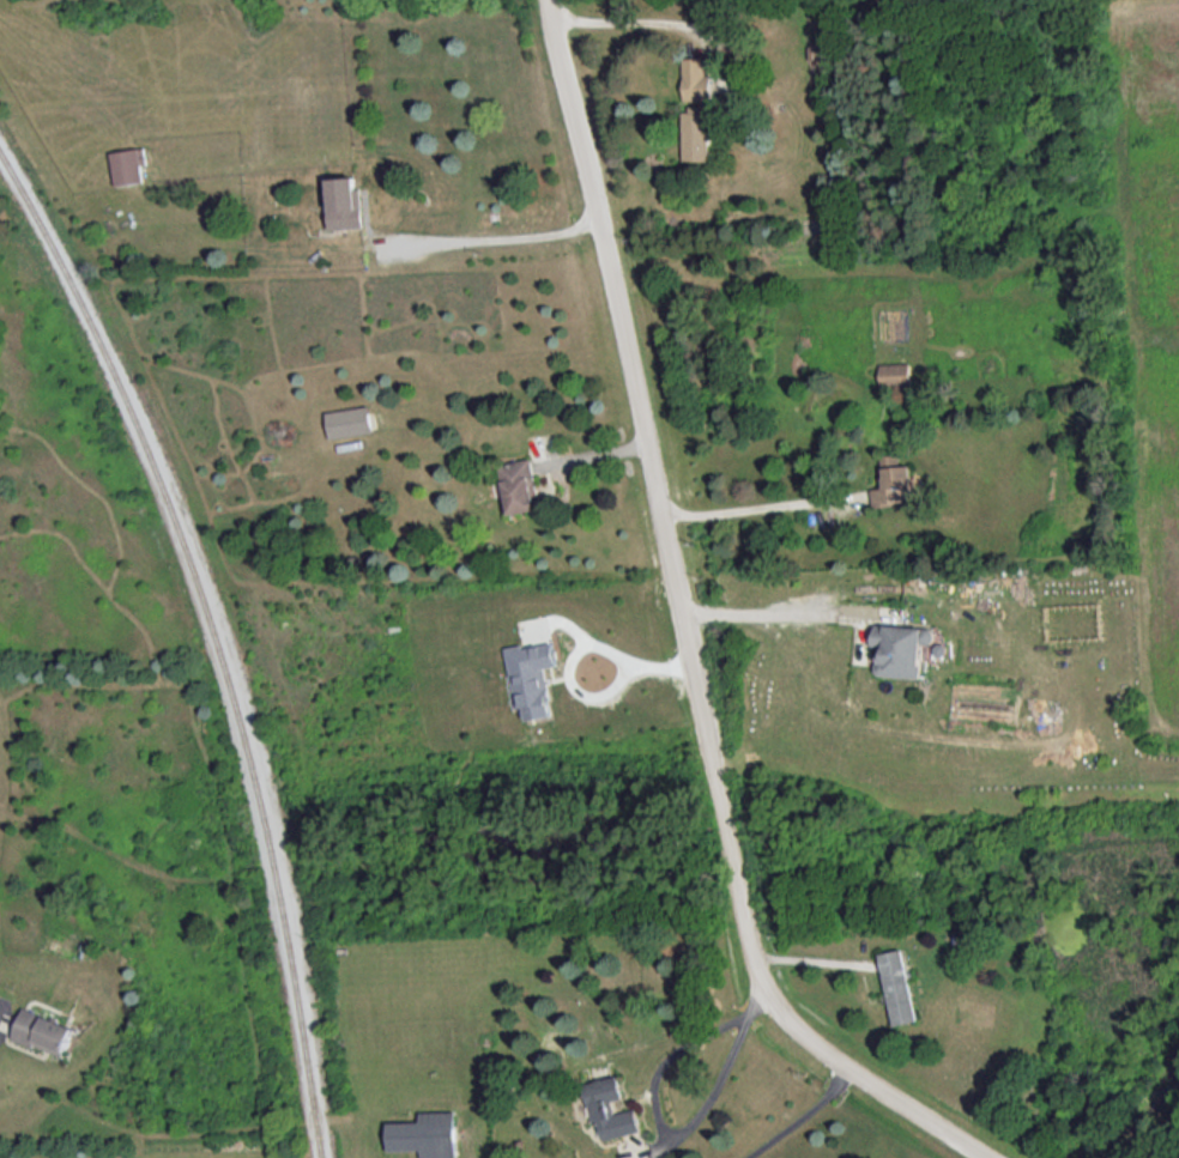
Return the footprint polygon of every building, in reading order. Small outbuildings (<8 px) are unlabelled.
[(707,57),(685,57),(686,100),(714,99),(714,75),(707,75),(707,57)] [(712,159),(713,111),(685,110),(684,159),(712,159)] [(144,180),(141,164),(147,162),(144,145),(110,152),(116,185),(144,180)] [(362,187),(356,188),(356,176),(328,177),(330,228),(364,227),(362,187)] [(880,363),(881,386),(911,384),(910,362),(880,363)] [(331,438),(373,430),(368,404),(326,412),(331,438)] [(914,502),(913,464),(901,464),(901,453),(883,454),(884,487),(873,487),(873,504),(914,502)] [(532,459),(502,462),(508,513),(539,509),(532,459)] [(922,676),(923,643),(934,643),(935,626),(875,623),(874,648),(879,648),(878,674),(922,676)] [(505,646),(517,708),(523,707),(525,719),(554,714),(545,667),(558,665),(554,641),(523,647),(523,643),(505,646)] [(895,1024),(919,1019),(903,947),(880,953),(895,1024)] [(15,1037),(66,1056),(77,1025),(27,1006),(15,1037)] [(642,1131),(638,1108),(617,1112),(614,1100),(625,1097),(620,1075),(585,1082),(594,1122),(602,1120),(606,1138),(642,1131)] [(423,1157),(459,1157),(458,1110),(422,1110),(422,1121),(389,1122),(390,1150),(423,1149),(423,1157)]
